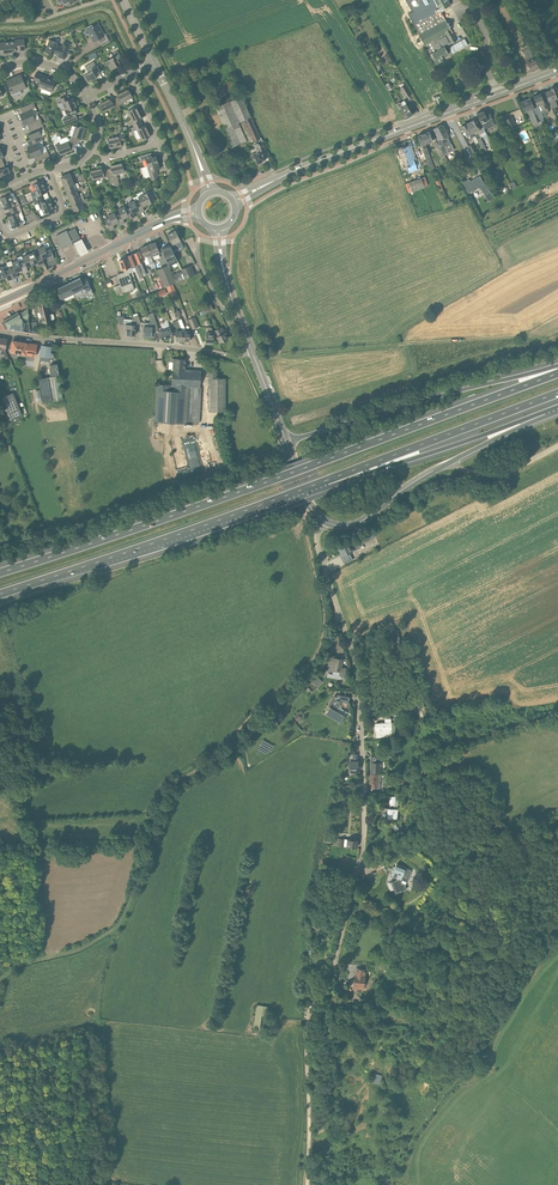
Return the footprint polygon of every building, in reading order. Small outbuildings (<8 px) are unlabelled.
[(438,7),(434,0),(406,0),(415,16),(418,21),(413,24),(414,24),(419,34),(445,19),(438,7)] [(445,32),(451,43),(452,44),(456,41),(451,30),(445,19),(419,34),(418,34),(424,44),(425,44),(445,32)] [(99,25),(98,23),(93,26),(92,24),(86,28),(91,38),(92,38),(93,40),(95,40),(95,41),(98,40),(100,43),(107,40),(100,27),(101,27),(99,24),(99,25)] [(445,47),(451,43),(445,32),(425,44),(430,54),(444,46),(445,47)] [(15,50),(15,49),(25,48),(24,39),(14,40),(14,42),(0,43),(0,55),(0,56),(13,54),(13,51),(15,51),(15,50)] [(62,47),(57,45),(58,43),(50,40),(45,52),(53,55),(54,52),(60,54),(58,57),(65,59),(70,44),(64,42),(62,47)] [(449,54),(445,47),(444,46),(430,54),(430,56),(431,57),(432,58),(436,65),(442,61),(441,58),(449,54)] [(539,67),(529,47),(523,51),(526,57),(528,56),(528,57),(525,59),(531,72),(539,67)] [(106,61),(111,70),(117,67),(118,67),(117,66),(118,66),(121,65),(120,62),(123,61),(119,54),(106,61)] [(96,66),(94,62),(84,66),(88,73),(84,75),(88,82),(97,78),(96,75),(101,72),(97,65),(96,66)] [(52,91),(56,80),(36,73),(33,80),(39,82),(38,86),(42,87),(42,89),(47,90),(47,89),(52,91)] [(27,88),(21,74),(14,77),(11,78),(7,80),(12,94),(27,88)] [(240,96),(233,80),(213,88),(220,105),(216,107),(225,128),(233,147),(247,141),(248,144),(253,142),(260,138),(241,96),(240,96)] [(404,85),(403,83),(400,85),(401,87),(400,88),(406,98),(412,95),(405,84),(404,85)] [(555,98),(557,97),(557,93),(556,87),(550,89),(551,90),(545,92),(549,102),(550,102),(553,109),(557,106),(555,98)] [(115,98),(119,106),(123,104),(122,102),(133,97),(129,89),(118,95),(118,96),(115,98)] [(533,97),(537,107),(540,113),(544,111),(545,114),(549,112),(545,101),(544,101),(541,94),(533,97)] [(65,110),(76,105),(73,98),(69,99),(67,96),(60,98),(65,110)] [(119,106),(115,98),(111,100),(110,98),(99,104),(103,112),(114,106),(115,108),(117,112),(121,110),(119,106)] [(527,111),(533,126),(538,123),(532,109),(534,108),(530,98),(520,102),(524,112),(527,111)] [(406,105),(404,101),(401,103),(400,101),(396,104),(405,119),(413,114),(407,105),(406,105)] [(20,114),(22,120),(33,115),(31,110),(36,108),(34,102),(20,108),(22,113),(20,114)] [(77,108),(76,105),(65,110),(68,117),(63,119),(66,124),(78,119),(75,114),(78,113),(76,108),(77,108)] [(132,123),(134,126),(141,123),(140,119),(141,118),(136,107),(128,111),(133,122),(132,123)] [(537,107),(534,108),(539,119),(542,117),(540,113),(537,107)] [(482,126),(483,128),(483,127),(487,135),(491,133),(489,130),(486,124),(489,123),(483,111),(477,113),(479,118),(478,118),(482,126)] [(40,118),(35,120),(33,115),(22,120),(24,125),(27,124),(29,129),(42,123),(40,118)] [(508,129),(516,125),(511,116),(504,120),(508,129)] [(483,128),(482,126),(478,118),(476,119),(469,122),(479,142),(478,142),(484,152),(487,150),(478,134),(482,132),(480,129),(483,128)] [(475,144),(478,142),(479,142),(469,122),(462,126),(467,136),(469,140),(472,138),(475,144)] [(41,136),(46,134),(44,129),(44,128),(42,123),(29,129),(31,134),(28,134),(30,140),(31,140),(41,136)] [(141,123),(134,126),(134,127),(136,130),(137,130),(143,141),(150,137),(145,125),(143,126),(141,123)] [(448,137),(442,125),(434,128),(436,132),(434,133),(436,138),(435,138),(437,141),(440,148),(445,145),(442,139),(448,137)] [(70,139),(76,144),(81,139),(82,140),(86,127),(80,126),(80,127),(76,126),(72,137),(70,139)] [(425,144),(433,141),(429,131),(417,136),(421,145),(422,149),(425,156),(427,161),(428,164),(431,173),(436,171),(429,154),(427,148),(426,148),(425,144)] [(110,148),(122,145),(121,143),(126,142),(124,134),(119,135),(119,136),(108,139),(110,148)] [(41,136),(31,140),(30,140),(27,141),(29,146),(27,147),(29,153),(41,148),(38,143),(43,141),(41,136)] [(454,150),(448,137),(442,139),(445,145),(440,148),(444,155),(454,150)] [(260,138),(253,142),(255,147),(250,149),(252,154),(251,154),(252,158),(255,157),(257,164),(266,160),(261,149),(265,148),(261,138),(260,138)] [(76,144),(70,139),(68,141),(61,144),(60,143),(56,145),(60,155),(72,151),(71,149),(76,144)] [(444,155),(440,148),(437,141),(433,143),(438,154),(440,157),(444,155)] [(417,169),(408,145),(397,149),(401,158),(400,158),(403,168),(408,166),(410,172),(417,169)] [(50,157),(45,146),(41,148),(29,153),(32,158),(34,157),(36,162),(50,157)] [(147,166),(148,166),(151,165),(158,163),(156,156),(153,157),(152,152),(140,156),(142,161),(146,160),(147,166)] [(0,164),(0,177),(10,172),(8,166),(6,167),(4,163),(0,164)] [(110,166),(111,168),(107,169),(109,177),(111,187),(119,185),(118,181),(116,181),(115,177),(117,177),(116,174),(125,172),(123,163),(110,166)] [(157,170),(160,169),(158,163),(151,165),(148,166),(147,166),(143,167),(147,173),(149,172),(150,177),(158,175),(157,170)] [(450,166),(454,173),(459,181),(462,179),(457,171),(454,164),(450,166)] [(109,177),(107,169),(103,170),(103,168),(91,171),(93,180),(104,177),(105,178),(109,177)] [(70,173),(65,175),(63,176),(61,179),(62,179),(65,188),(74,184),(70,173)] [(405,184),(409,193),(412,191),(412,192),(425,187),(428,185),(424,176),(421,178),(421,177),(408,182),(409,183),(406,184),(405,184)] [(484,184),(480,176),(472,180),(473,181),(470,182),(469,179),(463,182),(468,193),(479,188),(479,189),(481,188),(484,195),(490,193),(485,184),(484,184)] [(35,190),(45,186),(42,180),(38,182),(37,179),(29,182),(31,185),(32,185),(35,190)] [(440,191),(439,191),(441,195),(443,199),(446,198),(444,192),(442,189),(439,180),(435,181),(440,191)] [(77,191),(80,190),(79,187),(76,189),(74,184),(65,188),(67,194),(77,190),(77,191)] [(45,186),(35,190),(30,192),(32,198),(34,197),(35,201),(37,200),(44,197),(43,194),(47,192),(45,186)] [(144,194),(149,204),(155,201),(153,198),(157,196),(154,189),(144,194)] [(0,198),(3,204),(13,200),(10,194),(11,193),(10,190),(3,193),(4,196),(0,198)] [(70,200),(79,196),(77,191),(77,190),(67,194),(70,200)] [(149,204),(144,194),(143,191),(137,194),(137,195),(133,197),(134,200),(135,201),(139,210),(140,213),(145,210),(143,206),(148,204),(149,204)] [(72,206),(81,202),(82,203),(85,202),(84,199),(81,201),(79,196),(70,200),(72,206)] [(46,201),(44,197),(37,200),(41,209),(42,209),(52,205),(50,199),(46,201)] [(17,198),(13,200),(3,204),(5,210),(9,208),(11,211),(20,207),(19,204),(17,198)] [(453,205),(452,201),(449,202),(448,199),(442,201),(444,207),(453,205)] [(133,213),(139,210),(135,201),(134,200),(128,203),(129,206),(125,208),(129,216),(130,219),(135,217),(133,213)] [(84,208),(82,203),(81,202),(72,206),(75,212),(84,208)] [(54,211),(52,205),(42,209),(44,215),(54,211)] [(125,208),(125,206),(118,209),(120,212),(115,214),(119,222),(120,225),(125,223),(123,219),(129,216),(125,208)] [(22,211),(20,207),(11,211),(12,215),(8,216),(10,222),(20,218),(23,217),(24,217),(21,211),(22,211)] [(119,222),(115,214),(115,212),(108,215),(110,218),(105,220),(110,231),(115,229),(113,225),(119,222)] [(22,224),(20,218),(10,222),(13,228),(18,226),(19,228),(25,226),(24,223),(22,224)] [(67,232),(72,242),(73,243),(75,243),(82,239),(76,228),(67,232)] [(173,252),(174,253),(185,248),(175,230),(168,234),(172,242),(169,244),(173,252)] [(72,242),(67,232),(66,231),(56,236),(62,247),(72,242)] [(86,244),(83,238),(82,239),(75,243),(78,248),(82,256),(90,252),(86,244)] [(147,245),(152,257),(160,254),(155,242),(147,245)] [(174,253),(173,252),(169,244),(170,245),(162,249),(170,265),(177,260),(174,253)] [(153,260),(152,257),(147,245),(141,248),(144,257),(142,257),(145,263),(149,261),(150,264),(154,262),(153,260)] [(38,249),(40,253),(42,259),(43,258),(48,256),(50,260),(55,258),(50,247),(46,249),(44,246),(38,249)] [(139,267),(144,277),(147,276),(143,267),(141,262),(143,261),(140,251),(134,254),(139,267)] [(40,253),(36,255),(34,252),(28,255),(32,265),(38,262),(40,266),(45,264),(43,258),(42,259),(40,253)] [(140,279),(144,277),(139,267),(134,254),(128,256),(132,266),(131,266),(133,272),(136,271),(140,279)] [(27,267),(32,265),(28,255),(22,257),(23,260),(19,262),(22,270),(23,273),(28,271),(27,267)] [(133,272),(131,266),(130,266),(127,257),(123,258),(123,259),(121,260),(121,261),(119,262),(124,273),(128,271),(129,273),(133,272)] [(19,262),(18,260),(12,263),(13,265),(9,267),(13,278),(18,277),(16,272),(22,270),(19,262)] [(9,267),(8,265),(3,266),(0,268),(0,276),(1,279),(7,276),(8,280),(13,278),(9,267)] [(173,277),(171,272),(168,265),(157,270),(164,287),(167,286),(173,284),(176,283),(173,277)] [(173,277),(176,283),(195,275),(192,269),(183,273),(173,277)] [(124,273),(117,275),(123,293),(135,289),(129,273),(128,271),(124,273)] [(80,278),(69,283),(73,293),(85,287),(90,299),(96,296),(87,277),(81,280),(80,278)] [(73,293),(69,283),(57,288),(61,304),(62,309),(64,314),(69,312),(67,307),(65,302),(63,297),(73,293)] [(176,292),(173,284),(167,286),(170,294),(176,292)] [(165,288),(158,291),(160,297),(167,294),(165,288)] [(49,315),(46,300),(38,302),(40,312),(38,313),(39,318),(42,317),(43,321),(54,318),(54,317),(53,315),(53,314),(51,314),(49,315)] [(205,314),(207,313),(213,310),(210,304),(202,308),(205,314)] [(31,329),(30,322),(28,309),(27,309),(20,313),(5,322),(9,329),(31,333),(31,329)] [(154,330),(158,329),(153,313),(148,314),(154,330)] [(117,316),(116,316),(120,324),(123,324),(125,325),(125,329),(127,330),(126,335),(135,335),(135,329),(133,328),(134,325),(136,324),(134,319),(132,319),(123,319),(124,317),(120,316),(117,316)] [(192,329),(199,327),(194,317),(188,319),(192,329)] [(168,322),(167,319),(165,320),(165,322),(161,323),(163,330),(160,331),(163,339),(173,336),(168,322)] [(183,331),(183,340),(190,341),(190,331),(186,331),(181,319),(178,320),(183,331)] [(183,340),(183,331),(178,320),(173,322),(176,330),(176,340),(183,340)] [(154,332),(151,322),(148,323),(143,323),(143,331),(144,331),(143,336),(154,337),(154,332)] [(214,332),(213,331),(211,327),(206,327),(206,342),(213,342),(214,332)] [(222,327),(213,331),(214,332),(219,343),(228,338),(225,332),(224,332),(222,327)] [(35,356),(37,345),(13,340),(11,352),(35,356)] [(49,361),(50,352),(51,347),(42,346),(40,360),(49,361)] [(185,369),(186,363),(186,359),(172,358),(171,362),(169,362),(169,368),(185,369)] [(51,377),(59,376),(60,376),(57,364),(50,365),(51,371),(50,371),(51,377)] [(208,378),(216,378),(216,366),(208,366),(208,372),(208,378)] [(200,387),(201,370),(185,369),(169,368),(169,376),(172,376),(172,385),(191,387),(199,387),(200,387)] [(48,377),(52,401),(63,400),(59,376),(51,377),(48,377)] [(52,401),(48,377),(39,378),(39,386),(40,390),(41,397),(42,402),(52,401)] [(225,412),(225,378),(216,378),(208,378),(208,412),(225,412)] [(189,423),(191,387),(172,385),(157,384),(155,421),(189,423)] [(199,387),(191,387),(189,423),(199,424),(201,392),(199,392),(199,387)] [(22,415),(12,393),(0,398),(0,414),(4,422),(22,415)] [(197,467),(200,467),(200,455),(190,455),(189,463),(198,463),(197,467)] [(345,564),(352,561),(349,553),(360,548),(359,545),(376,537),(374,532),(339,549),(343,556),(341,557),(345,564)] [(393,644),(401,641),(398,631),(390,634),(393,644)] [(344,676),(346,668),(341,667),(343,659),(335,658),(335,656),(330,655),(327,670),(340,673),(339,675),(344,676)] [(318,687),(323,682),(318,677),(313,682),(318,687)] [(347,702),(349,696),(338,694),(337,700),(334,698),(335,696),(334,696),(329,704),(331,705),(330,706),(329,707),(330,707),(326,713),(341,722),(347,712),(339,707),(341,701),(347,702)] [(391,722),(390,718),(385,718),(385,722),(376,723),(376,730),(377,736),(392,735),(391,722)] [(349,772),(358,771),(357,754),(353,754),(353,761),(350,761),(350,766),(349,766),(349,772)] [(379,774),(380,774),(380,773),(381,774),(382,763),(379,762),(380,756),(371,756),(370,773),(379,774)] [(370,773),(370,783),(371,783),(371,788),(372,788),(372,793),(379,794),(380,774),(379,774),(370,773)] [(395,803),(396,796),(390,796),(390,798),(389,803),(390,803),(389,808),(383,807),(382,817),(396,819),(398,809),(393,809),(394,803),(395,803)] [(341,805),(345,806),(345,807),(348,807),(349,801),(342,799),(341,805)] [(357,847),(357,840),(334,838),(333,845),(339,846),(357,847)] [(412,870),(396,864),(394,870),(392,875),(393,876),(392,879),(392,880),(390,881),(390,882),(391,882),(392,883),(396,893),(407,889),(405,885),(412,870)] [(356,985),(356,988),(364,989),(365,977),(364,977),(365,969),(357,968),(356,975),(355,975),(353,985),(356,985)] [(257,1004),(254,1027),(261,1028),(263,1015),(267,1016),(268,1005),(257,1004)]
